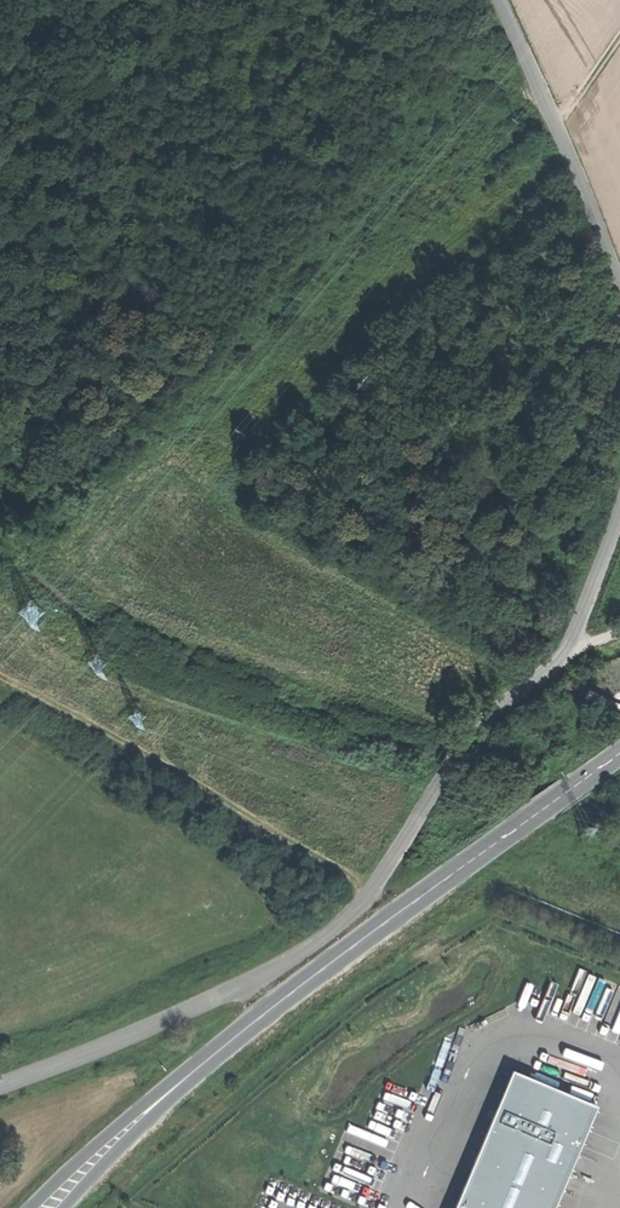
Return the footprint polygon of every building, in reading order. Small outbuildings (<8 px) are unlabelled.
[(513,1075),(457,1207),(556,1207),(597,1110),(513,1075)]
